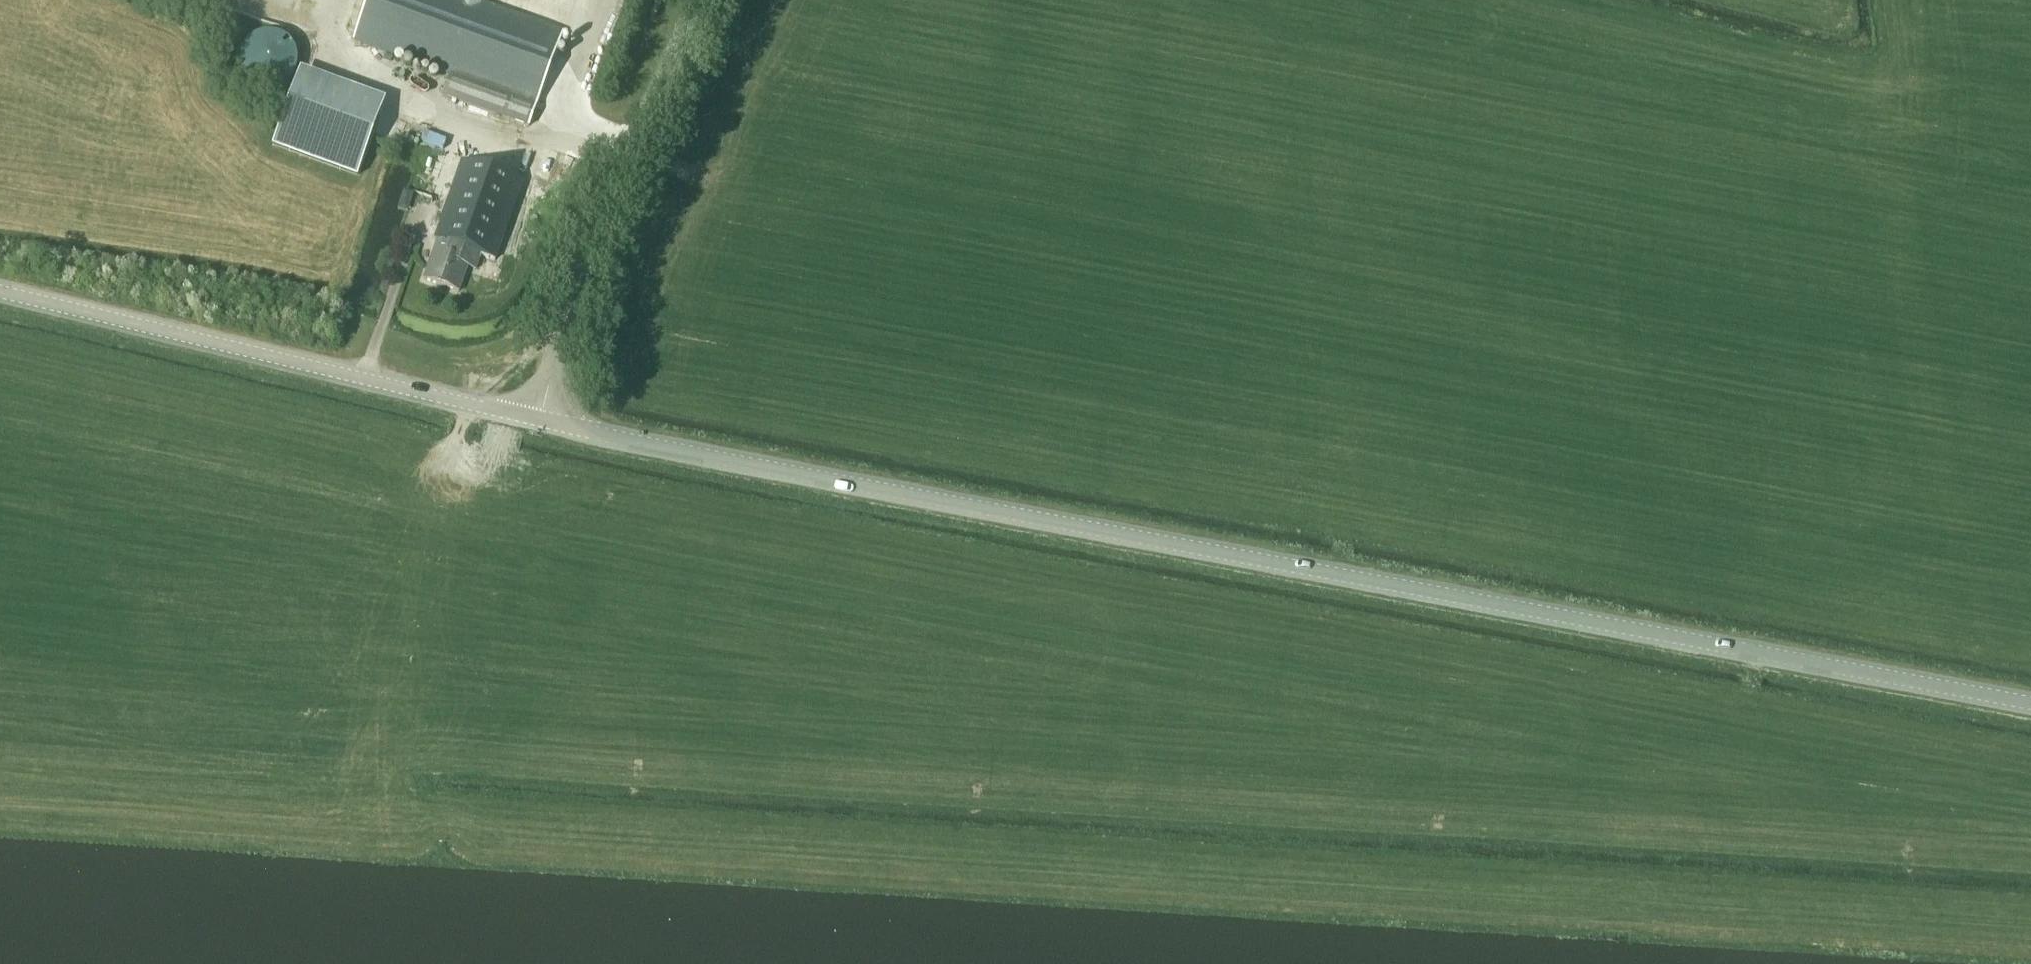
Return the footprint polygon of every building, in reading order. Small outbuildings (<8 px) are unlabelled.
[(352,41),(449,76),(442,95),(528,127),(564,30),(482,0),(367,0),(352,41)] [(296,69),(297,59),(296,49),(291,41),(283,34),(274,31),(264,31),(254,34),(247,41),(242,49),(240,59),(242,69),(247,78),(254,84),(264,87),(274,87),(283,84),(291,78),(296,69)] [(389,103),(303,72),(277,144),(363,175),(389,103)] [(520,254),(540,197),(458,167),(433,238),(437,240),(423,279),(458,291),(467,265),(474,267),(479,255),(486,257),(491,243),(520,254)]
